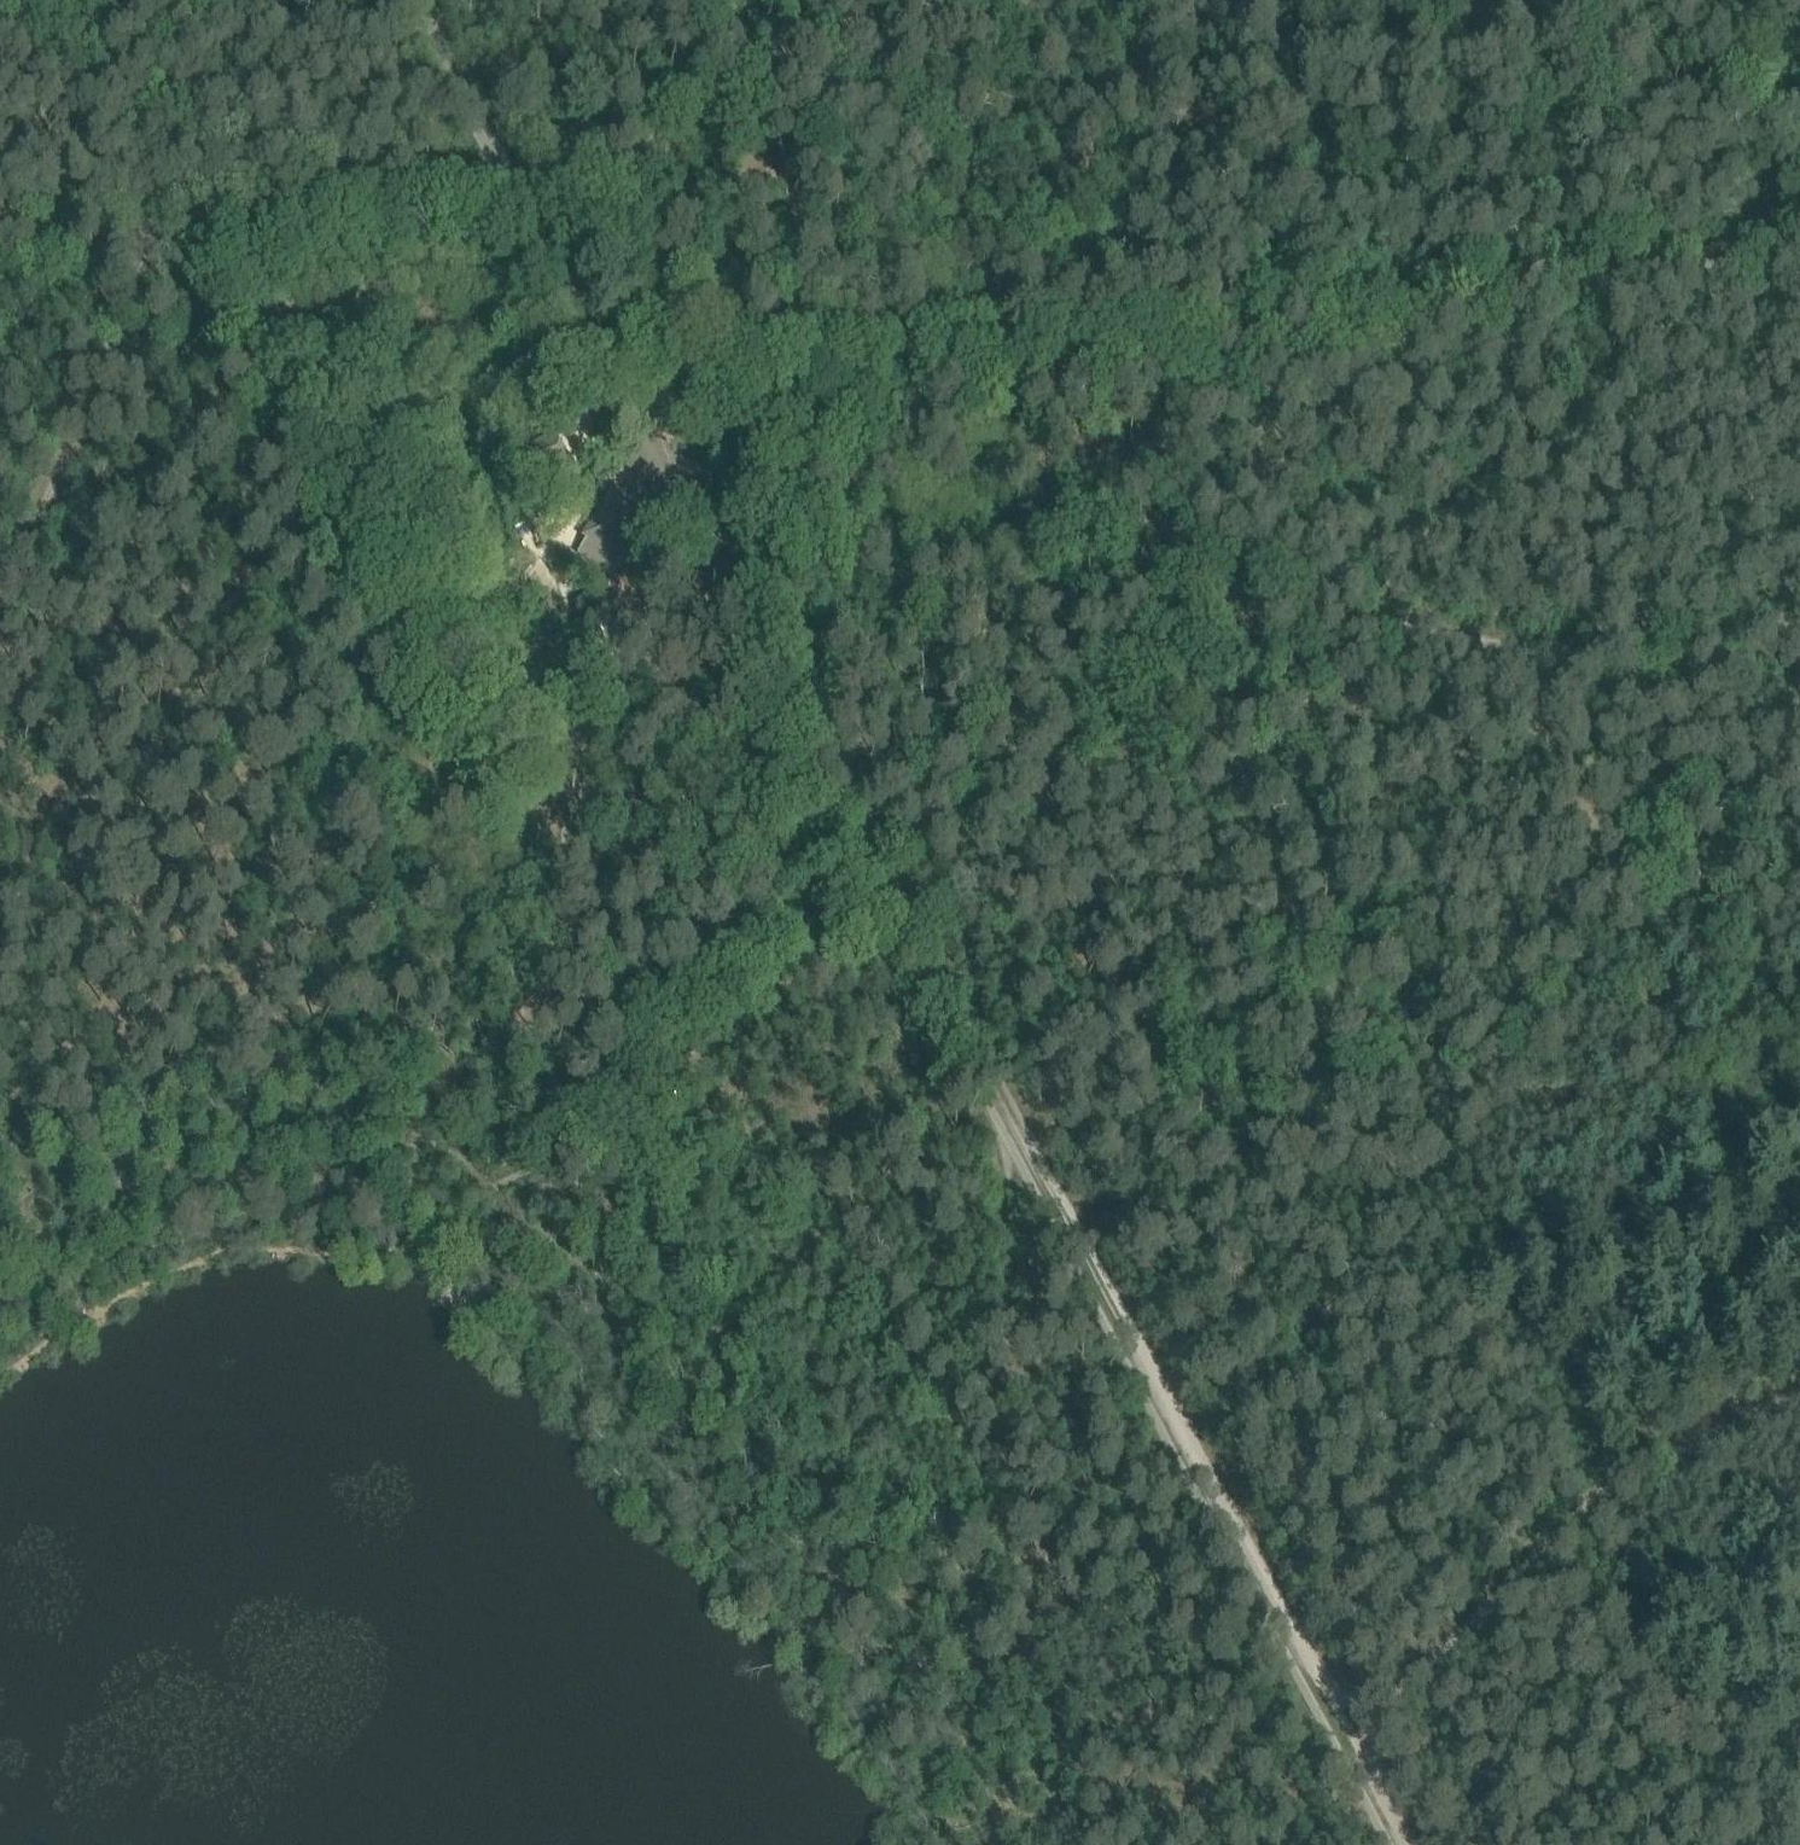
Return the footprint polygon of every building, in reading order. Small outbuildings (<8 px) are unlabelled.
[(510,457),(523,486),(569,467),(555,437),(510,457)] [(582,549),(595,559),(616,572),(624,560),(625,560),(651,521),(615,497),(590,537),(582,549)]
